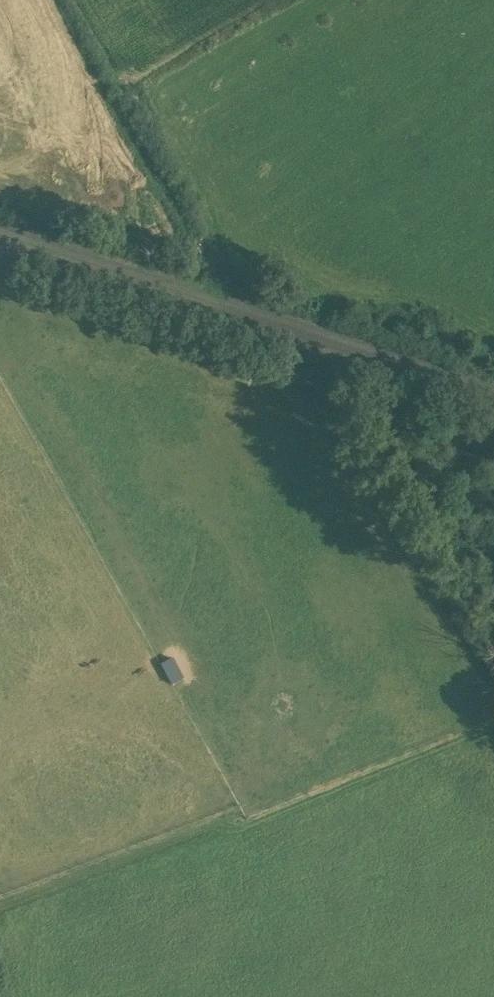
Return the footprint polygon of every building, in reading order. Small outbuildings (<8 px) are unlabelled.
[(175,682),(187,677),(177,657),(165,662),(175,682)]
